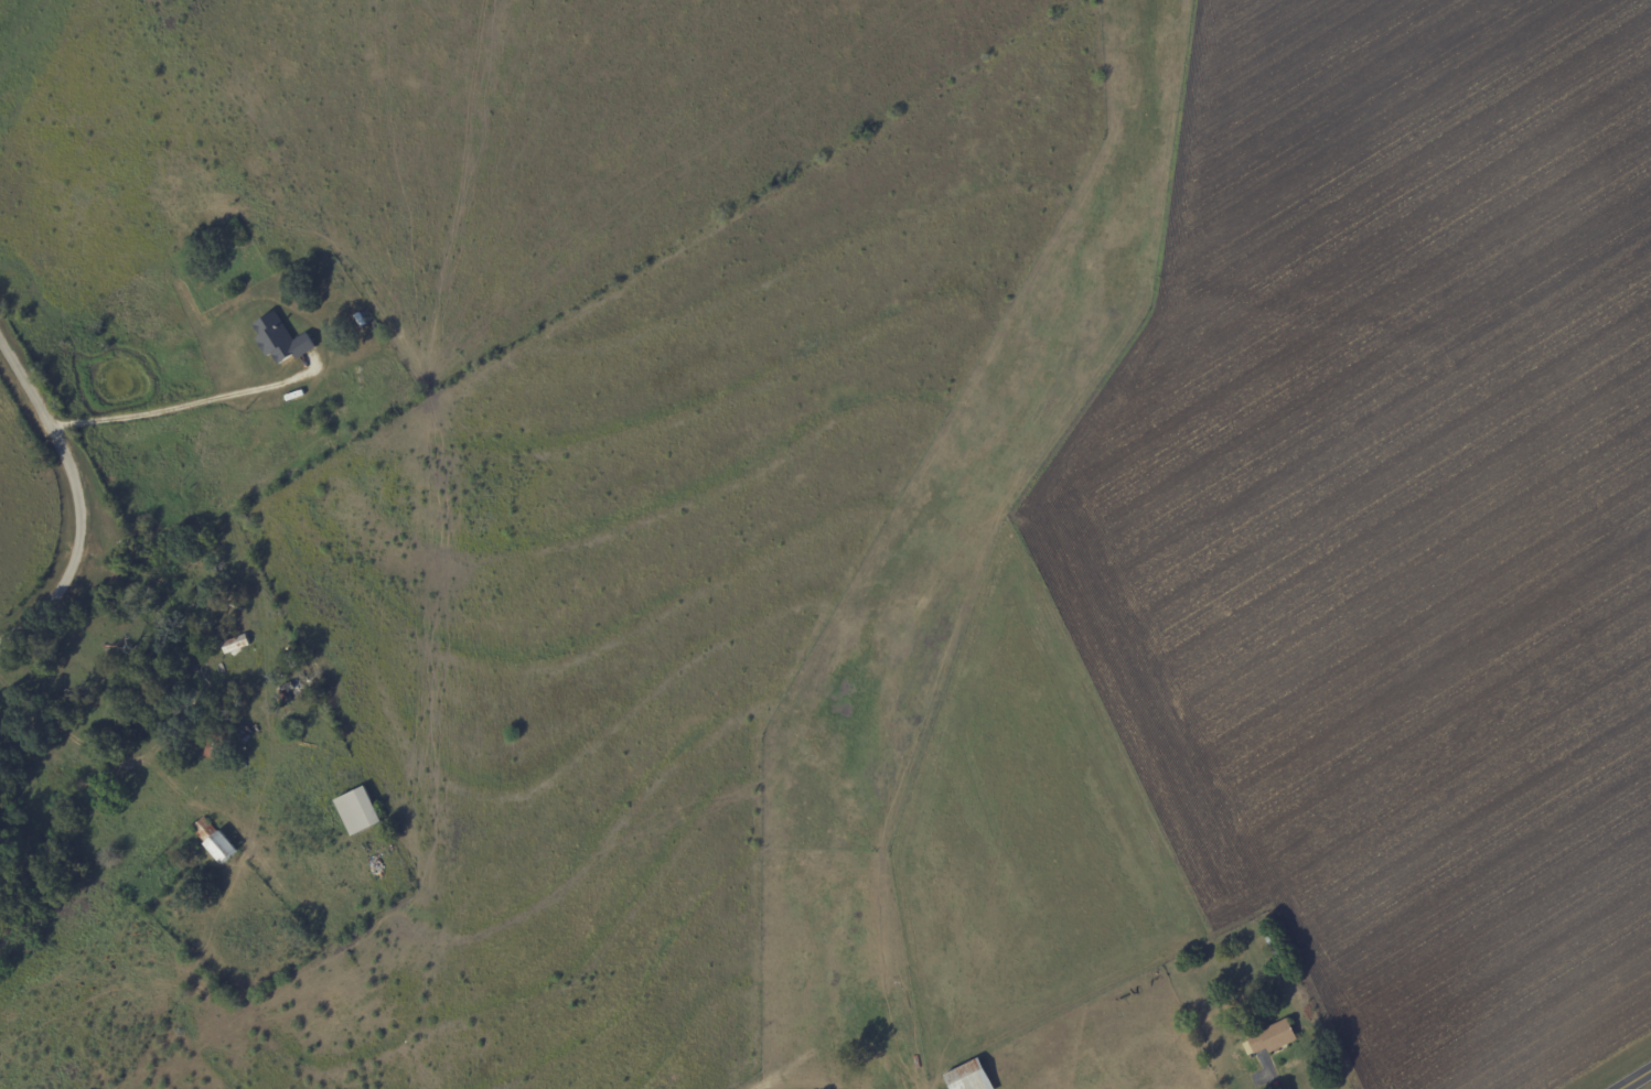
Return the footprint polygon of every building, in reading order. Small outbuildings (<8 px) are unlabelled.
[(294,340),(278,310),(253,324),(271,356),(276,353),(283,365),(318,346),(310,331),(294,340)] [(252,644),(248,633),(221,643),(225,654),(252,644)] [(355,836),(386,822),(370,786),(339,799),(355,836)] [(193,828),(206,843),(219,831),(205,816),(193,828)] [(224,865),(243,852),(228,830),(209,844),(224,865)] [(1267,1053),(1294,1039),(1284,1018),(1244,1037),(1252,1053),(1264,1048),(1267,1053)] [(946,1088),(989,1088),(977,1057),(940,1072),(946,1088)]
